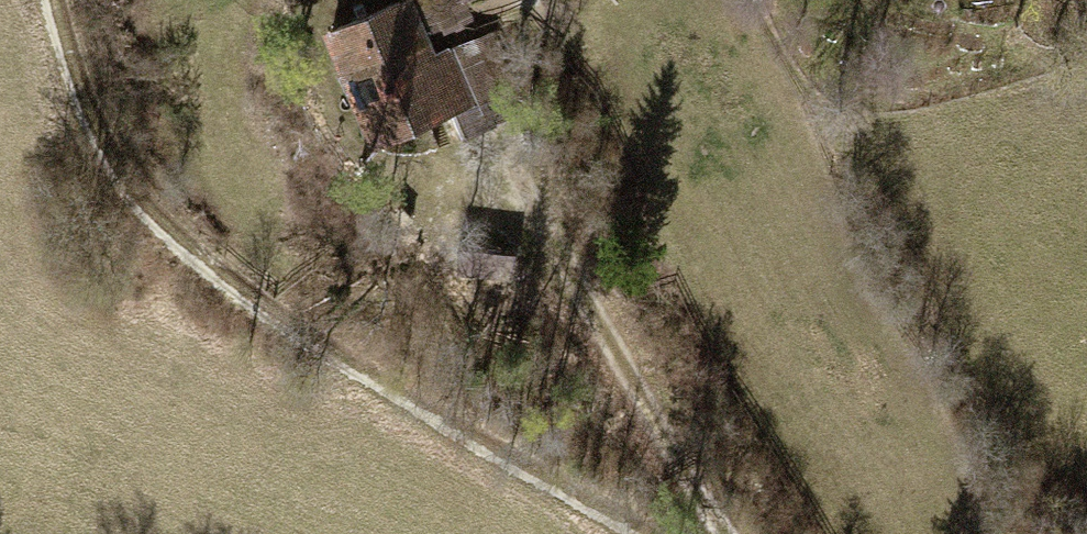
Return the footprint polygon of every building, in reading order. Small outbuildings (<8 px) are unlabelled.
[(471,104),(453,59),(432,67),(406,4),(333,33),(377,142),(471,104)]
